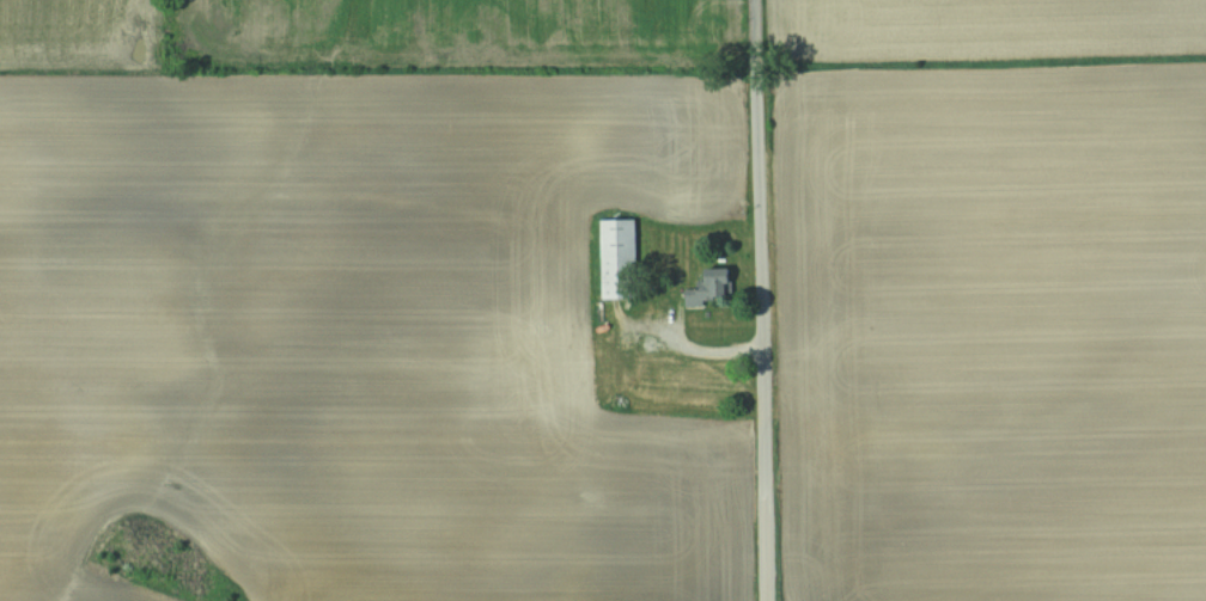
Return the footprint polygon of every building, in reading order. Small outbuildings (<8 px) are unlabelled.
[(637,220),(602,220),(602,300),(637,300),(637,220)] [(707,286),(685,286),(685,303),(733,303),(732,269),(707,269),(707,286)]
